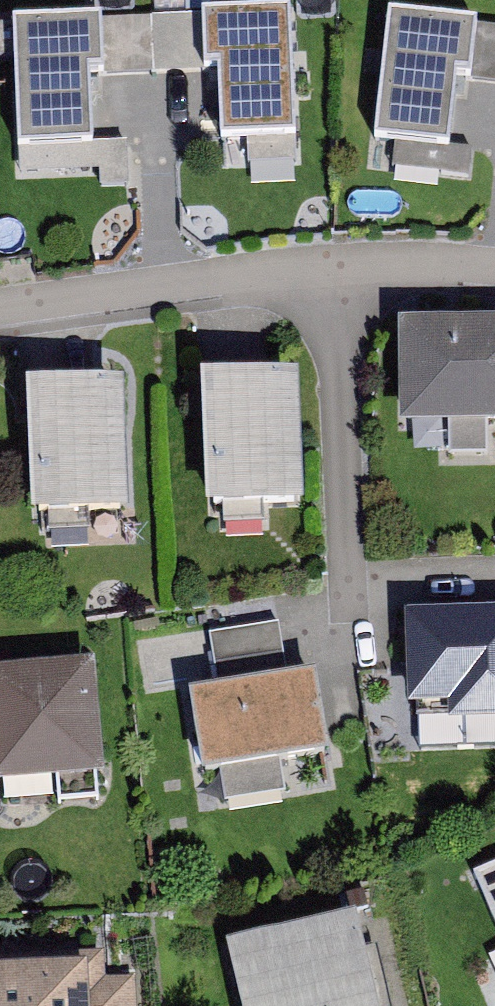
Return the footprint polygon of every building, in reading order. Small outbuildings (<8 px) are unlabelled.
[(294,12),(17,23),(23,152),(95,149),(92,76),(222,71),(224,136),(299,133),(294,12)] [(380,16),(367,136),(441,145),(449,79),(494,85),(494,29),(380,16)] [(418,326),(419,422),(462,421),(462,452),(494,451),(494,326),(418,326)] [(298,377),(201,381),(205,509),(303,505),(298,377)] [(124,384),(25,388),(31,516),(129,512),(124,384)] [(421,616),(422,709),(461,709),(461,733),(494,733),(494,615),(421,616)] [(208,697),(221,781),(228,780),(234,816),(301,806),(295,768),(350,760),(337,676),(296,682),(288,630),(215,640),(223,695),(208,697)] [(103,777),(94,665),(0,672),(0,786),(103,777)] [(474,874),(494,921),(494,865),(474,874)] [(226,946),(240,1005),(378,1005),(356,915),(226,946)] [(0,982),(0,1005),(144,1005),(143,987),(108,989),(107,976),(0,982)]
